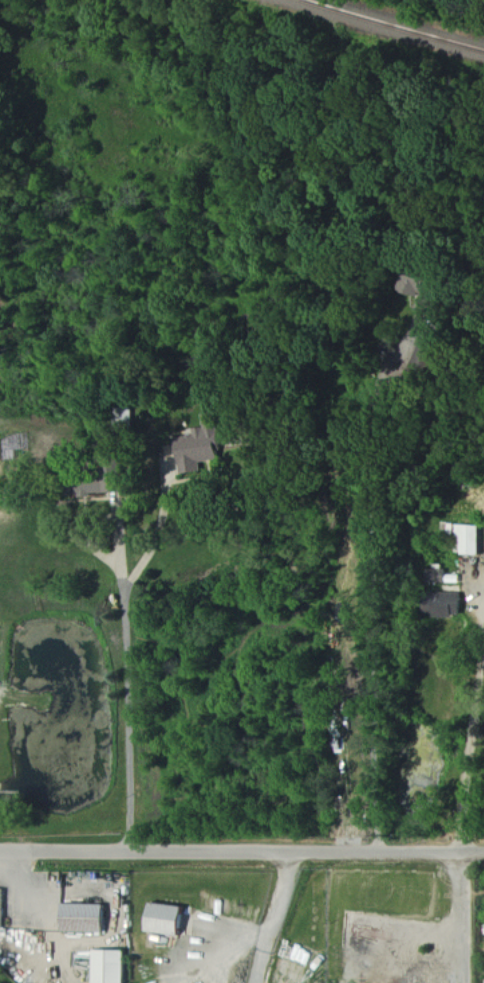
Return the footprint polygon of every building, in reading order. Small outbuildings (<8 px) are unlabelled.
[(440,317),(451,280),(422,271),(416,291),(427,294),(422,312),(440,317)] [(412,374),(430,379),(439,352),(421,347),(412,374)] [(113,405),(130,405),(130,428),(112,427),(113,405)] [(225,460),(218,414),(206,416),(208,433),(179,437),(184,476),(204,473),(203,463),(225,460)] [(120,457),(102,458),(102,467),(65,470),(66,492),(78,492),(79,495),(89,494),(89,491),(122,489),(120,457)] [(481,527),(456,527),(456,536),(463,536),(463,556),(481,556),(481,527)] [(462,617),(460,593),(435,594),(436,619),(462,617)] [(0,891),(0,931),(7,931),(8,891),(0,891)] [(108,906),(67,906),(66,934),(108,934),(108,906)] [(186,937),(187,908),(155,906),(153,935),(186,937)] [(129,953),(97,952),(97,982),(128,982),(129,953)]
